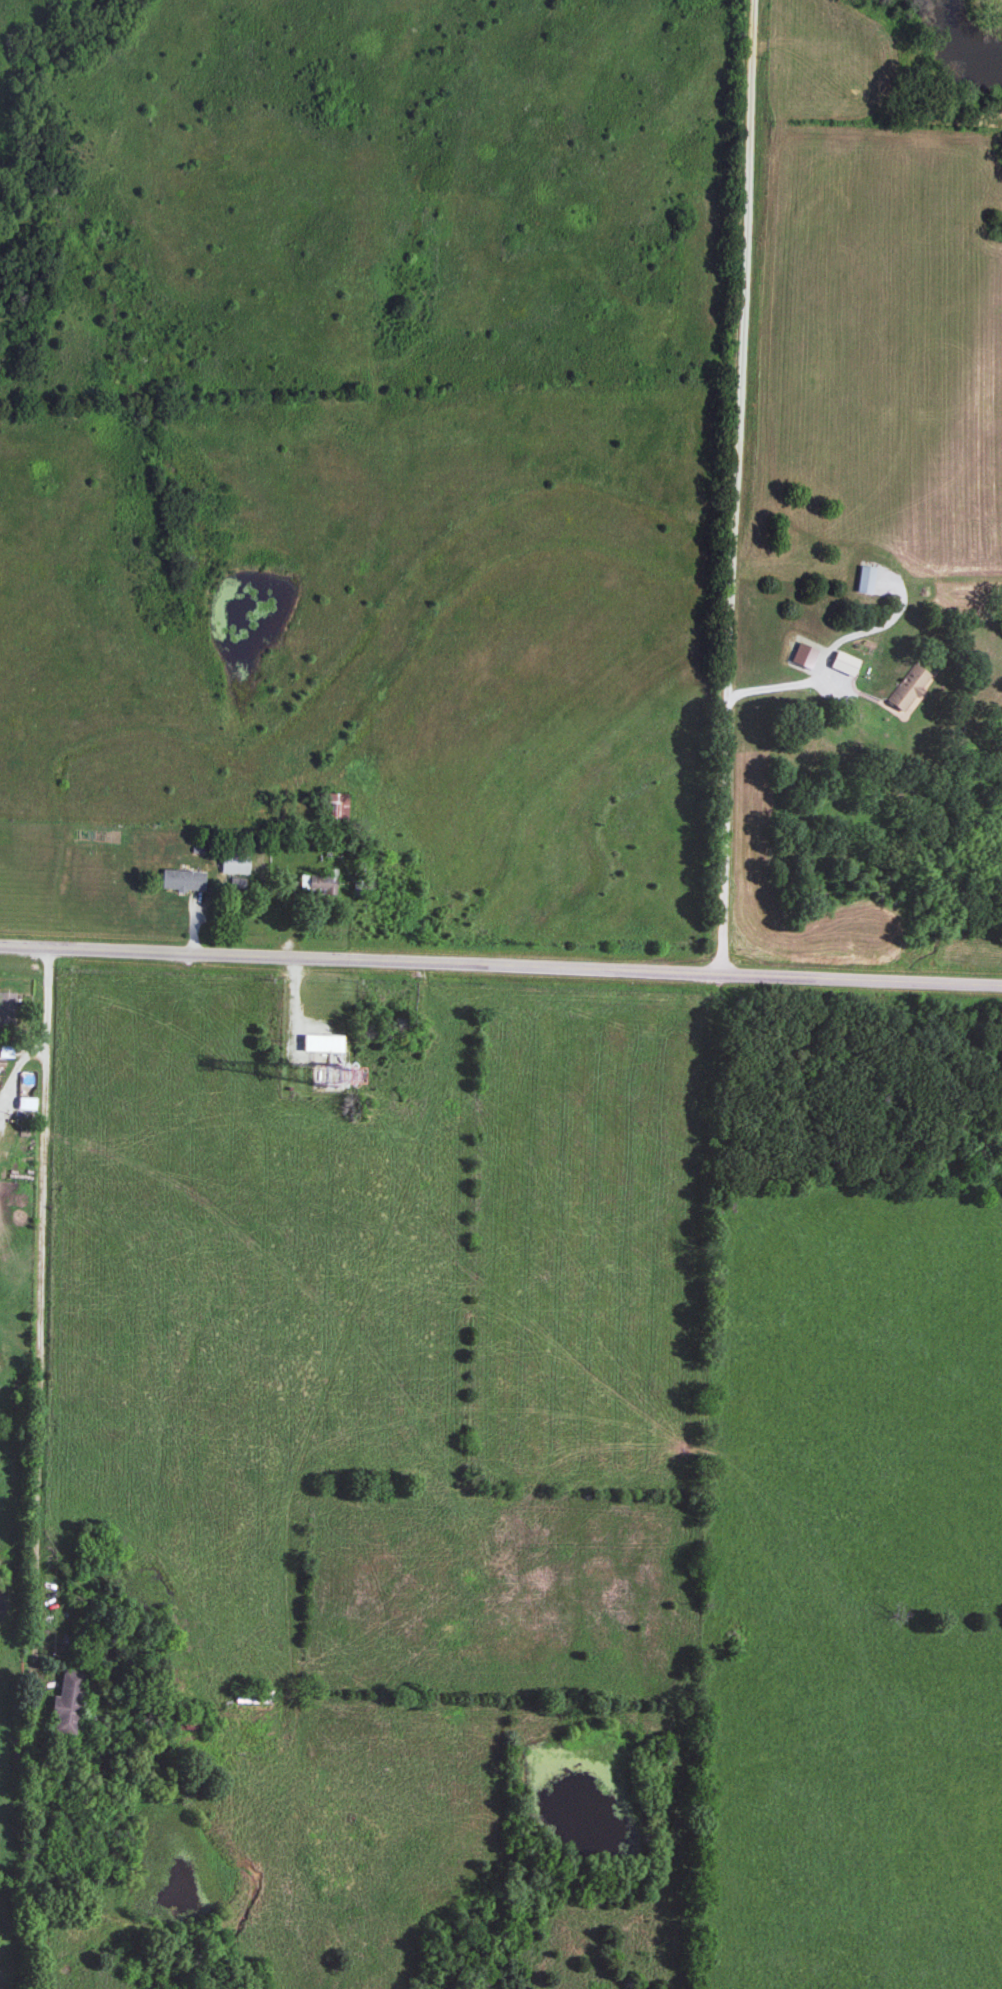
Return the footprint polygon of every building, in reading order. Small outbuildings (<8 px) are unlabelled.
[(873,591),(877,565),(862,562),(858,589),(873,591)] [(813,666),(820,647),(801,639),(793,658),(813,666)] [(855,673),(861,657),(839,648),(832,664),(855,673)] [(933,672),(915,659),(888,697),(906,710),(933,672)] [(349,791),(338,791),(338,800),(332,800),(332,814),(349,815),(349,791)] [(222,870),(250,872),(250,850),(222,849),(222,870)] [(163,887),(206,888),(206,868),(163,867),(163,887)] [(15,1026),(16,990),(0,989),(0,1026),(15,1026)] [(344,1033),(305,1032),(304,1049),(344,1050),(344,1033)] [(0,1054),(14,1054),(15,1043),(1,1043),(0,1054)] [(37,1107),(37,1096),(20,1095),(20,1106),(37,1107)] [(85,1669),(63,1666),(60,1693),(54,1692),(51,1714),(57,1715),(56,1729),(77,1731),(85,1669)]
